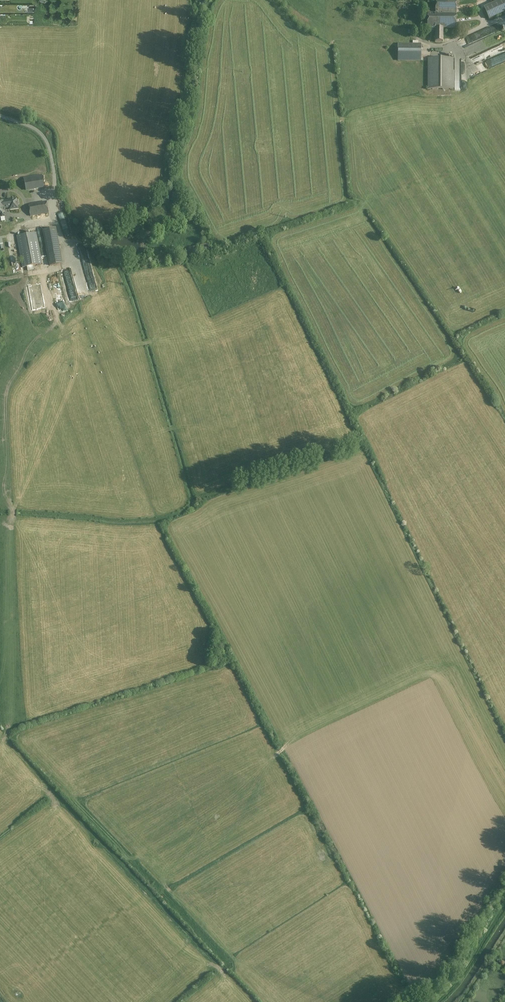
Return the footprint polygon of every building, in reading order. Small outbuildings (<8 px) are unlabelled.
[(456,0),(435,0),(435,13),(456,13),(456,0)] [(484,8),(489,19),(504,12),(504,5),(503,0),(502,0),(484,8)] [(437,14),(427,14),(427,29),(435,29),(437,29),(437,28),(437,14)] [(456,14),(437,14),(437,28),(443,28),(456,28),(456,14)] [(458,40),(461,48),(504,28),(504,19),(458,40)] [(461,49),(467,57),(504,39),(504,29),(461,49)] [(411,44),(398,44),(398,59),(398,60),(421,61),(421,45),(411,44)] [(502,44),(468,59),(471,66),(504,51),(502,44)] [(471,68),(474,75),(504,62),(504,53),(471,68)] [(453,58),(428,58),(428,61),(428,89),(435,89),(451,89),(453,89),(453,58)] [(23,178),(26,190),(44,187),(43,179),(42,175),(23,178)] [(181,202),(180,193),(172,193),(172,202),(181,202)] [(0,203),(0,219),(5,218),(4,210),(10,209),(10,211),(18,210),(16,201),(8,202),(9,202),(3,203),(0,203)] [(47,202),(28,205),(30,216),(49,213),(47,202)] [(174,216),(164,216),(164,226),(174,226),(174,216)] [(56,229),(43,231),(50,266),(62,263),(56,229)] [(36,232),(16,236),(22,268),(42,264),(36,232)] [(83,272),(91,270),(87,252),(79,254),(83,272)]
